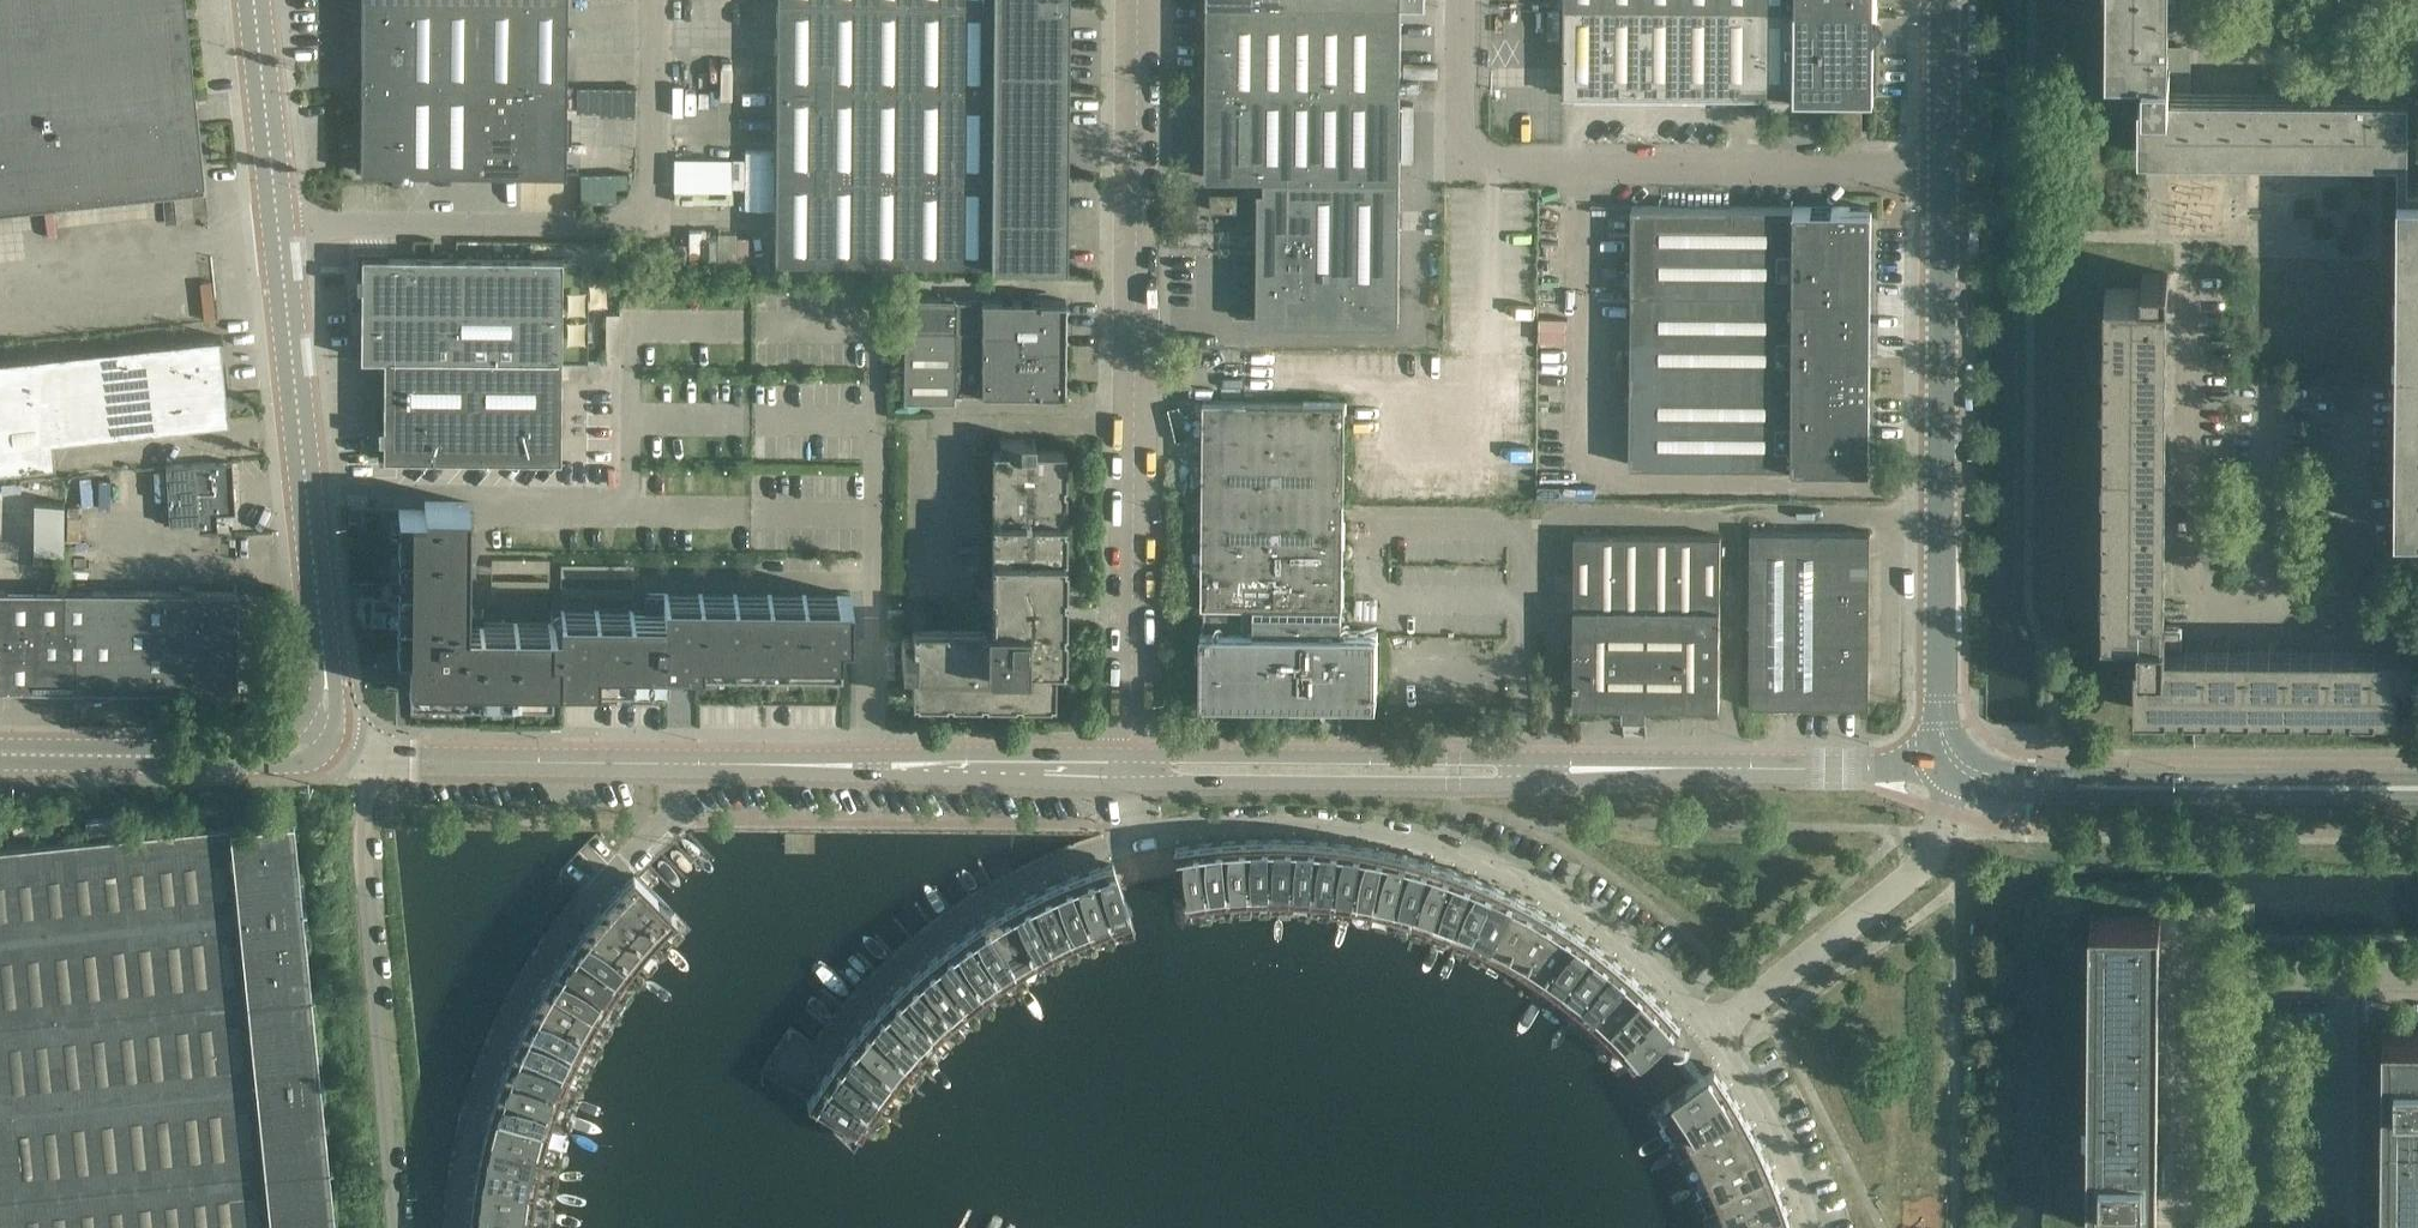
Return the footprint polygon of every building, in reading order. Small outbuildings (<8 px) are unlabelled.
[(183,0),(0,0),(0,188),(189,167),(187,146),(198,144),(194,97),(183,0)] [(360,175),(565,176),(566,26),(566,0),(361,0),(360,175)] [(1067,0),(777,0),(777,5),(774,263),(1064,266),(1067,0)] [(1398,231),(1401,6),(1425,6),(1425,0),(1206,0),(1204,178),(1262,179),(1262,189),(1256,189),(1255,322),(1396,324),(1398,231)] [(1563,95),(1873,98),(1873,0),(1563,0),(1563,95)] [(2157,43),(2158,0),(2108,0),(2107,66),(2143,66),(2142,98),(2145,98),(2144,150),(2397,152),(2397,100),(2187,98),(2187,88),(2186,67),(2156,67),(2157,43)] [(1861,132),(1861,111),(1861,105),(1843,105),(1843,132),(1861,132)] [(773,210),(775,162),(748,160),(746,209),(773,210)] [(2397,187),(2395,187),(2392,523),(2417,523),(2417,187),(2397,187)] [(1209,193),(1209,202),(1209,211),(1236,211),(1236,194),(1209,193)] [(1843,208),(1629,206),(1628,465),(1868,467),(1868,402),(1875,402),(1875,358),(1869,358),(1869,229),(1876,229),(1876,218),(1883,218),(1883,199),(1843,199),(1843,208)] [(560,463),(561,360),(561,260),(369,259),(360,268),(360,361),(383,361),(382,452),(391,461),(560,463)] [(2168,273),(2142,273),(2142,288),(2106,288),(2103,625),(2138,625),(2138,656),(2134,656),(2134,708),(2396,711),(2396,675),(2411,675),(2411,649),(2394,649),(2394,657),(2166,656),(2166,650),(2166,648),(2166,643),(2180,643),(2181,626),(2166,626),(2166,623),(2157,623),(2159,290),(2168,290),(2168,273)] [(1018,348),(1063,349),(1063,302),(952,301),(952,299),(900,299),(900,332),(1018,332),(1018,348)] [(1063,396),(1063,349),(1018,348),(1018,332),(900,332),(899,403),(951,403),(952,395),(1045,396),(1063,396)] [(218,338),(0,364),(0,471),(53,465),(51,442),(226,423),(218,338)] [(1342,500),(1357,500),(1514,502),(1516,354),(1301,353),(1243,352),(1243,403),(1202,403),(1201,606),(1203,606),(1203,631),(1200,631),(1199,702),(1374,703),(1375,633),(1338,632),(1338,607),(1341,607),(1342,500)] [(912,633),(902,633),(901,668),(911,668),(911,700),(1053,701),(1053,663),(1060,663),(1062,451),(1033,451),(1033,440),(1000,441),(1000,450),(994,450),(992,628),(912,627),(912,633)] [(228,466),(194,468),(198,533),(215,531),(214,514),(231,513),(228,466)] [(36,499),(35,549),(65,549),(66,500),(36,499)] [(408,685),(408,696),(411,696),(486,697),(546,697),(551,697),(551,683),(558,683),(559,683),(560,651),(551,651),(551,628),(550,628),(481,627),(470,627),(470,618),(467,618),(467,516),(467,506),(450,506),(424,506),(424,515),(398,515),(395,653),(395,656),(395,684),(408,685)] [(1747,531),(1746,707),(1864,708),(1866,531),(1747,531)] [(1571,705),(1620,705),(1716,706),(1717,536),(1571,536),(1571,705)] [(146,691),(234,692),(235,596),(0,594),(0,690),(146,691)] [(559,683),(665,683),(666,683),(666,679),(692,679),(693,666),(839,667),(839,638),(850,638),(849,604),(839,603),(839,597),(662,595),(662,604),(642,604),(642,614),(558,614),(558,628),(551,628),(551,651),(560,651),(559,683)] [(291,820),(112,839),(86,841),(0,850),(0,1227),(332,1227),(291,820)] [(110,820),(89,822),(83,823),(86,841),(112,839),(110,820)] [(1268,841),(1245,842),(1248,899),(1269,898),(1268,841)] [(1269,898),(1289,898),(1292,841),(1268,841),(1269,898)] [(1315,843),(1292,841),(1289,898),(1310,900),(1315,843)] [(1227,900),(1248,899),(1245,842),(1222,844),(1227,900)] [(1310,900),(1331,902),(1338,845),(1315,843),(1310,900)] [(1222,844),(1199,846),(1207,902),(1227,900),(1222,844)] [(1361,848),(1338,845),(1331,902),(1351,905),(1361,848)] [(1177,850),(1181,874),(1186,906),(1207,902),(1199,846),(1177,850)] [(1361,848),(1351,905),(1371,908),(1383,853),(1361,848)] [(1383,853),(1371,908),(1392,913),(1406,858),(1383,853)] [(1406,858),(1392,913),(1412,919),(1428,864),(1406,858)] [(1428,864),(1412,919),(1431,925),(1450,871),(1428,864)] [(1130,920),(1115,874),(1113,866),(1091,873),(1110,926),(1130,920)] [(1450,871),(1431,925),(1451,932),(1472,880),(1450,871)] [(1069,882),(1090,934),(1110,926),(1091,873),(1069,882)] [(619,895),(659,934),(674,919),(635,878),(619,895)] [(1472,880),(1451,932),(1470,940),(1493,889),(1472,880)] [(1069,882),(1048,891),(1071,942),(1090,934),(1069,882)] [(1493,889),(1470,940),(1488,949),(1514,899),(1493,889)] [(1027,901),(1053,951),(1071,942),(1048,891),(1027,901)] [(603,912),(645,949),(659,934),(619,895),(603,912)] [(1488,949),(1507,959),(1534,909),(1514,899),(1488,949)] [(1027,901),(1006,912),(1035,961),(1053,951),(1027,901)] [(1507,959),(1524,970),(1554,921),(1534,909),(1507,959)] [(603,912),(588,929),(632,965),(645,949),(603,912)] [(1006,912),(987,924),(1017,972),(1035,961),(1006,912)] [(2148,1157),(2149,915),(2098,914),(2095,1225),(2148,1226),(2148,1192),(2163,1192),(2163,1157),(2148,1157)] [(1542,981),(1574,934),(1554,921),(1524,970),(1542,981)] [(1017,972),(987,924),(967,937),(1000,983),(1017,972)] [(588,929),(574,948),(620,982),(632,965),(588,929)] [(1559,993),(1592,947),(1574,934),(1542,981),(1559,993)] [(967,937),(948,950),(983,996),(1000,983),(967,937)] [(1559,993),(1575,1005),(1611,961),(1592,947),(1559,993)] [(608,998),(620,982),(574,948),(561,967),(608,998)] [(983,996),(948,950),(930,965),(967,1008),(983,996)] [(1575,1005),(1591,1019),(1628,976),(1611,961),(1575,1005)] [(930,965),(913,980),(951,1022),(967,1008),(930,965)] [(561,967),(548,986),(597,1016),(608,998),(561,967)] [(1591,1019),(1606,1033),(1645,992),(1628,976),(1591,1019)] [(951,1022),(913,980),(896,996),(936,1036),(951,1022)] [(587,1034),(597,1016),(548,986),(537,1006),(587,1034)] [(1606,1033),(1620,1048),(1661,1008),(1645,992),(1606,1033)] [(896,996),(880,1013),(921,1051),(936,1036),(896,996)] [(537,1006),(526,1026),(577,1052),(587,1034),(537,1006)] [(1661,1008),(1620,1048),(1635,1063),(1677,1026),(1661,1008)] [(908,1066),(921,1051),(880,1013),(864,1030),(908,1066)] [(568,1071),(577,1052),(526,1026),(516,1047),(568,1071)] [(2388,1029),(2388,1074),(2387,1227),(2417,1227),(2417,1029),(2388,1029)] [(864,1030),(850,1048),(894,1083),(908,1066),(864,1030)] [(516,1047),(507,1069),(560,1090),(568,1071),(516,1047)] [(836,1067),(882,1099),(894,1083),(850,1048),(836,1067)] [(836,1067),(823,1086),(870,1116),(882,1099),(836,1067)] [(553,1109),(560,1090),(507,1069),(499,1090),(553,1109)] [(1711,1069),(1690,1083),(1664,1101),(1676,1118),(1723,1088),(1711,1069)] [(823,1086),(811,1104),(810,1106),(835,1120),(832,1125),(853,1145),(870,1116),(823,1086)] [(1723,1088),(1676,1118),(1687,1136),(1735,1108),(1723,1088)] [(499,1090),(492,1112),(547,1129),(553,1109),(499,1090)] [(1735,1108),(1687,1136),(1697,1154),(1747,1128),(1735,1108)] [(542,1148),(547,1129),(492,1112),(486,1134),(542,1148)] [(1747,1128),(1697,1154),(1706,1173),(1757,1149),(1747,1128)] [(486,1134),(481,1157),(537,1168),(542,1148),(486,1134)] [(1757,1149),(1706,1173),(1714,1192),(1766,1170),(1757,1149)] [(534,1189),(537,1168),(481,1157),(477,1180),(534,1189)] [(1766,1170),(1714,1192),(1722,1211),(1775,1191),(1766,1170)] [(477,1180),(474,1202),(531,1209),(534,1189),(477,1180)] [(1722,1211),(1728,1227),(1736,1227),(1782,1213),(1775,1191),(1722,1211)] [(531,1209),(474,1202),(472,1225),(507,1227),(529,1227),(531,1209)] [(1736,1227),(1787,1227),(1782,1213),(1736,1227)]
